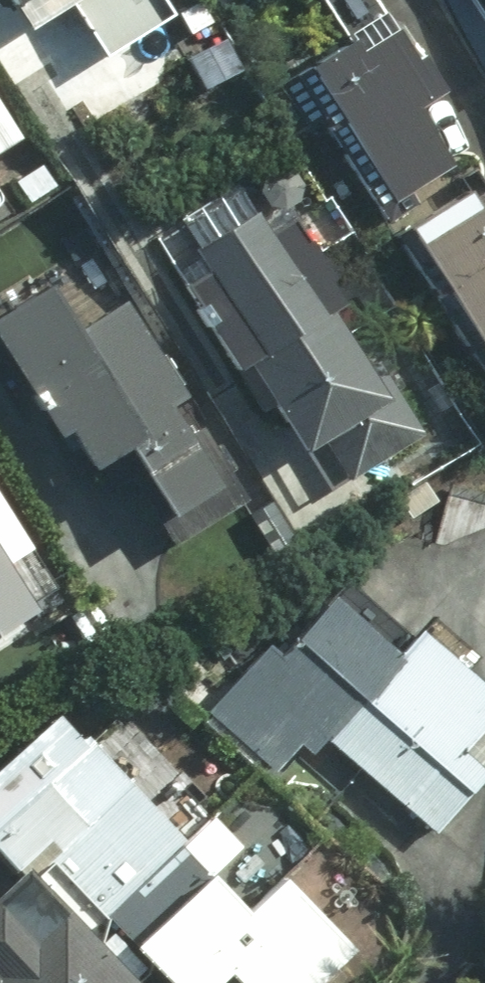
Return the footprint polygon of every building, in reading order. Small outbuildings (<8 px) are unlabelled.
[(466,157),(425,89),(445,77),(408,15),(327,63),(405,193),(466,157)] [(27,128),(0,87),(0,145),(27,128)] [(484,312),(484,194),(475,179),(420,216),(484,312)] [(424,436),(421,432),(434,424),(383,349),(369,358),(265,203),(184,257),(341,490),(424,436)] [(136,293),(92,321),(59,269),(0,307),(0,315),(69,422),(80,415),(105,454),(137,433),(195,524),(246,492),(181,390),(193,382),(136,293)] [(58,624),(0,525),(0,658),(58,624)] [(470,742),(484,725),(484,667),(432,620),(410,643),(345,585),(290,646),(278,634),(245,671),(246,672),(215,706),(282,766),(311,734),(321,744),(333,730),(409,798),(410,797),(445,827),(484,782),(484,755),(470,742)] [(237,957),(262,982),(308,982),(359,934),(294,866),(259,900),(67,700),(0,764),(0,789),(193,982),(210,982),(237,957)] [(154,982),(42,866),(0,905),(0,982),(153,982),(154,982)]
